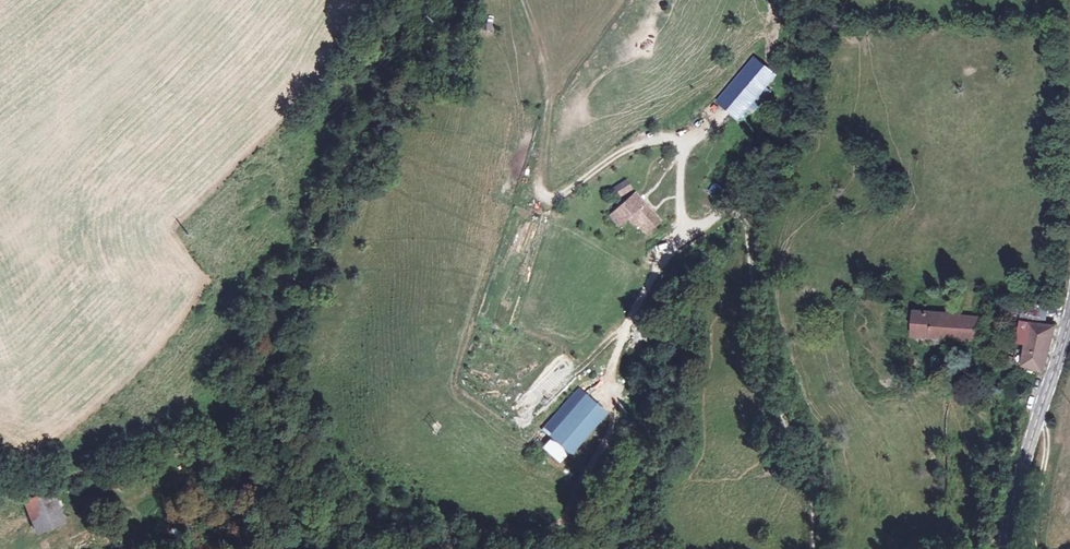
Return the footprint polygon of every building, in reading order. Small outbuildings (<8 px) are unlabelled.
[(741,127),(769,94),(750,77),(721,110),(741,127)] [(631,192),(626,184),(612,194),(617,201),(631,192)] [(708,197),(718,203),(724,192),(714,186),(708,197)] [(718,203),(708,197),(702,207),(712,214),(718,203)] [(629,204),(623,209),(612,221),(622,232),(633,221),(648,237),(653,231),(652,230),(658,225),(650,216),(651,215),(645,209),(636,199),(630,205),(629,204)] [(913,339),(979,344),(981,321),(960,319),(961,314),(952,313),(952,319),(937,318),(937,315),(934,315),(933,318),(915,316),(913,339)] [(1043,375),(1055,330),(1032,324),(1030,348),(1025,369),(1043,375)] [(632,360),(640,365),(644,358),(636,353),(632,360)] [(604,412),(579,390),(544,429),(568,451),(604,412)] [(546,438),(540,445),(555,458),(561,451),(546,438)] [(28,504),(40,535),(67,524),(58,499),(67,495),(65,488),(34,502),(28,504)]
